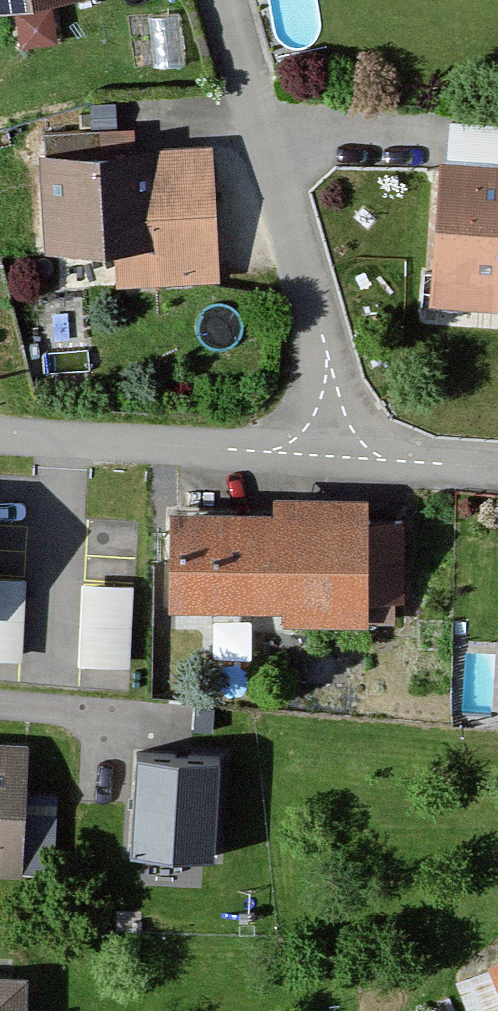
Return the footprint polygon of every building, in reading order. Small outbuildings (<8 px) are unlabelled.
[(63,0),(0,0),(0,10),(63,0)] [(215,141),(43,152),(49,254),(124,250),(126,288),(224,282),(215,141)] [(446,160),(435,308),(497,312),(497,164),(446,160)] [(279,506),(186,504),(184,600),(289,603),(289,618),(377,620),(380,493),(280,491),(279,506)] [(135,655),(138,573),(85,571),(83,653),(135,655)] [(0,735),(0,873),(24,874),(29,736),(0,735)] [(219,758),(136,752),(129,849),(211,855),(219,758)] [(0,970),(0,1010),(32,1010),(33,971),(0,970)]
